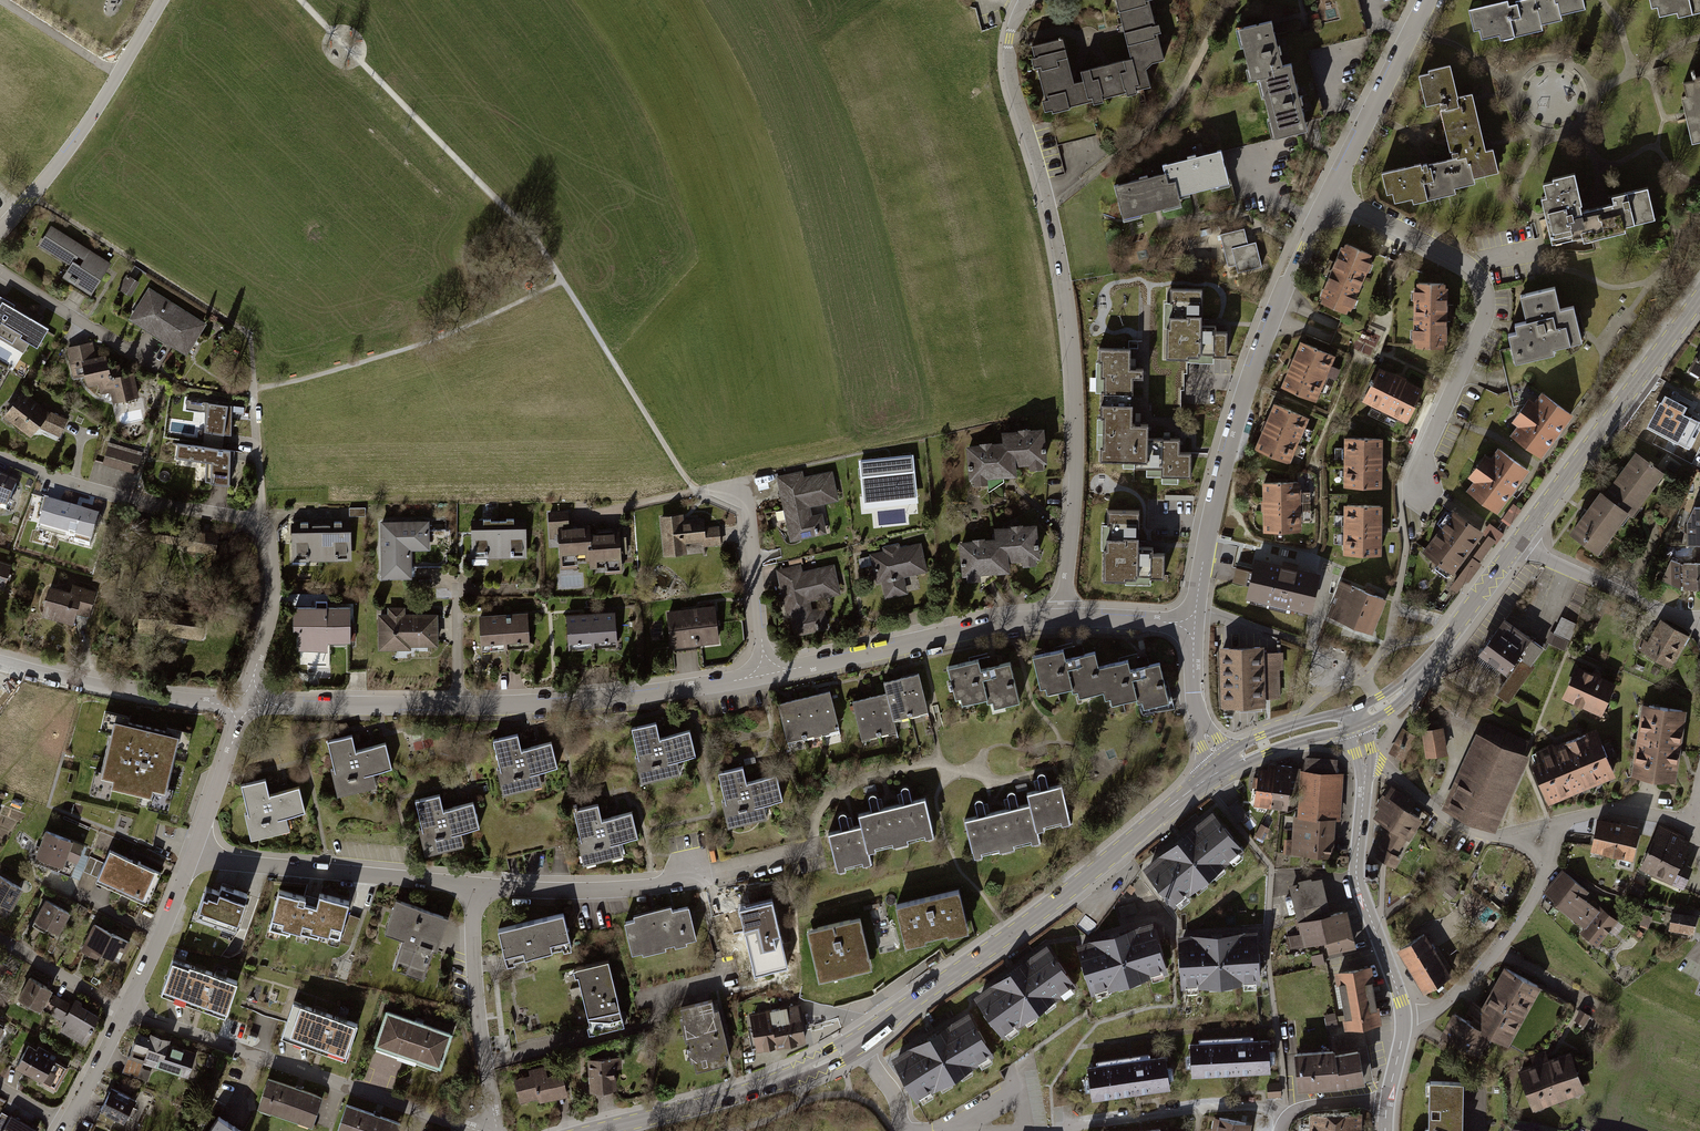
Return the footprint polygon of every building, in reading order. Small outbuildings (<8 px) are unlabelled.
[(1034,48),(1050,112),(1150,87),(1146,69),(1153,62),(1164,59),(1149,0),(1119,0),(1126,26),(1134,58),(1112,64),(1080,72),(1083,80),(1073,83),(1070,73),(1062,41),(1034,48)] [(1515,2),(1508,4),(1507,1),(1467,10),(1472,31),(1478,30),(1480,39),(1498,35),(1499,39),(1543,30),(1542,25),(1562,21),(1561,16),(1586,10),(1583,0),(1524,0),(1515,2)] [(1650,12),(1657,10),(1659,18),(1677,15),(1678,21),(1699,16),(1699,0),(1648,0),(1650,12)] [(1271,24),(1237,32),(1250,83),(1259,80),(1274,139),(1275,142),(1311,133),(1308,121),(1302,97),(1294,66),(1283,68),(1277,46),(1271,24)] [(1457,98),(1450,66),(1428,70),(1429,75),(1419,77),(1421,89),(1425,107),(1440,104),(1442,110),(1440,110),(1441,113),(1441,116),(1442,121),(1447,140),(1447,144),(1449,150),(1449,153),(1452,152),(1453,160),(1441,163),(1439,163),(1430,165),(1421,167),(1421,165),(1382,173),(1387,196),(1392,195),(1394,204),(1412,201),(1413,204),(1456,195),(1455,189),(1475,185),(1474,179),(1499,174),(1494,150),(1485,152),(1484,148),(1484,145),(1483,143),(1474,102),(1474,99),(1473,95),(1473,94),(1470,95),(1457,98)] [(1683,82),(1686,98),(1682,99),(1685,112),(1687,122),(1692,144),(1699,143),(1699,79),(1683,82)] [(1222,153),(1161,167),(1163,175),(1164,183),(1174,180),(1178,196),(1229,184),(1222,153)] [(1180,207),(1178,196),(1174,180),(1164,183),(1163,175),(1119,186),(1116,187),(1119,202),(1124,221),(1180,207)] [(1553,184),(1544,186),(1548,200),(1542,202),(1545,213),(1551,244),(1582,237),(1584,244),(1593,242),(1627,234),(1625,227),(1657,220),(1650,188),(1611,197),(1613,206),(1607,208),(1599,210),(1583,213),(1580,199),(1575,176),(1552,181),(1553,184)] [(109,267),(49,226),(34,248),(66,270),(59,280),(86,299),(109,267)] [(1241,228),(1217,234),(1225,264),(1234,262),(1237,272),(1261,265),(1255,240),(1245,242),(1241,228)] [(1372,257),(1344,245),(1332,272),(1318,304),(1346,316),(1372,257)] [(128,274),(122,287),(133,293),(140,280),(128,274)] [(1446,284),(1415,284),(1416,349),(1447,349),(1447,316),(1446,284)] [(1524,293),(1520,294),(1526,319),(1513,322),(1515,330),(1507,333),(1510,348),(1514,365),(1556,355),(1555,349),(1582,342),(1576,317),(1574,306),(1560,309),(1554,285),(1524,293)] [(202,324),(146,290),(127,321),(183,355),(202,324)] [(1202,290),(1168,290),(1168,301),(1164,301),(1163,360),(1188,360),(1188,358),(1198,358),(1198,356),(1227,357),(1227,334),(1216,334),(1216,328),(1201,328),(1202,290)] [(0,300),(0,341),(25,355),(30,347),(37,352),(48,332),(39,327),(43,320),(7,299),(5,302),(0,300)] [(1335,357),(1300,342),(1291,363),(1281,386),(1316,401),(1335,357)] [(93,344),(66,349),(72,378),(85,376),(87,385),(97,383),(99,394),(112,392),(114,404),(143,398),(137,369),(116,373),(113,359),(97,362),(93,344)] [(1697,358),(1691,370),(1699,375),(1699,360),(1697,358)] [(1131,365),(1097,365),(1097,377),(1099,377),(1099,392),(1102,392),(1102,417),(1131,416),(1131,365)] [(1401,379),(1377,368),(1361,402),(1408,424),(1424,390),(1401,379)] [(46,409),(23,392),(3,416),(31,438),(39,428),(42,429),(60,437),(68,418),(46,409)] [(1571,414),(1542,393),(1535,402),(1529,398),(1525,404),(1512,422),(1517,427),(1510,436),(1543,460),(1575,417),(1571,414)] [(1662,404),(1650,426),(1684,443),(1689,435),(1694,437),(1699,425),(1699,424),(1680,414),(1684,407),(1666,398),(1663,405),(1662,404)] [(232,405),(187,399),(186,409),(205,412),(204,431),(202,446),(222,449),(224,434),(231,435),(232,405)] [(1308,419),(1274,404),(1264,427),(1255,447),(1289,462),(1308,419)] [(1131,416),(1102,417),(1098,417),(1098,448),(1101,448),(1101,461),(1126,460),(1126,466),(1134,466),(1134,434),(1131,434),(1131,416)] [(1008,444),(969,446),(971,483),(1007,481),(1022,480),(1021,469),(1052,467),(1050,429),(1007,431),(1008,444)] [(1146,434),(1134,434),(1134,466),(1148,466),(1148,473),(1163,473),(1163,483),(1175,483),(1175,475),(1189,475),(1188,455),(1178,455),(1178,448),(1163,448),(1163,440),(1146,440),(1146,434)] [(1383,441),(1345,441),(1345,491),(1384,490),(1384,461),(1383,441)] [(202,446),(178,442),(175,458),(205,462),(205,482),(230,485),(235,450),(222,449),(202,446)] [(126,448),(107,443),(102,464),(120,469),(126,448)] [(1472,479),(1464,489),(1496,513),(1528,471),(1496,446),(1490,455),(1484,451),(1466,474),(1472,479)] [(126,448),(120,469),(139,474),(145,453),(126,448)] [(1637,456),(1606,499),(1629,516),(1634,520),(1666,477),(1637,456)] [(915,459),(859,463),(863,516),(918,512),(915,459)] [(794,543),(826,536),(819,509),(842,504),(835,473),(809,479),(807,471),(780,477),(794,543)] [(4,511),(15,486),(0,479),(0,510),(4,511)] [(1299,482),(1264,484),(1265,506),(1266,533),(1301,531),(1299,482)] [(1598,558),(1629,516),(1606,499),(1600,495),(1569,537),(1598,558)] [(83,510),(45,499),(40,515),(44,516),(40,528),(75,538),(74,542),(90,546),(98,518),(82,513),(83,510)] [(1384,505),(1344,505),(1343,554),(1383,555),(1384,530),(1384,505)] [(1695,507),(1686,525),(1687,545),(1699,544),(1699,507),(1695,507)] [(1139,511),(1107,511),(1106,582),(1152,582),(1152,579),(1164,579),(1164,553),(1154,553),(1154,548),(1138,548),(1139,511)] [(1481,532),(1452,511),(1424,549),(1423,551),(1452,572),(1481,532)] [(569,523),(568,514),(548,515),(549,550),(560,550),(561,570),(578,569),(577,563),(590,563),(591,571),(622,570),(621,557),(628,557),(627,530),(611,530),(596,531),(596,537),(590,538),(590,530),(569,531),(569,523)] [(683,514),(659,516),(663,556),(702,553),(702,546),(722,544),(721,525),(706,527),(705,517),(684,519),(683,514)] [(431,522),(381,523),(382,583),(416,582),(416,552),(432,552),(431,522)] [(1000,539),(964,542),(968,580),(1015,576),(1014,561),(1049,558),(1046,524),(999,529),(1000,539)] [(530,525),(474,526),(475,562),(492,562),(513,561),(531,561),(530,525)] [(309,526),(293,526),(293,560),(352,560),(352,526),(330,526),(309,526)] [(205,533),(192,531),(191,532),(189,547),(189,549),(202,551),(205,533)] [(218,535),(205,533),(202,551),(215,553),(218,535)] [(1478,556),(1481,558),(1494,541),(1487,537),(1475,554),(1478,556)] [(925,548),(876,559),(886,604),(912,598),(908,578),(931,573),(925,548)] [(1696,548),(1696,563),(1682,563),(1669,558),(1660,580),(1682,589),(1699,588),(1699,548),(1696,548)] [(1252,571),(1236,568),(1233,581),(1249,585),(1247,596),(1310,610),(1318,573),(1255,559),(1252,571)] [(1474,561),(1471,559),(1451,586),(1457,590),(1477,564),(1474,561)] [(0,562),(0,585),(3,586),(10,565),(0,562)] [(805,564),(779,571),(796,639),(822,633),(814,601),(845,593),(838,565),(807,572),(805,564)] [(105,580),(114,582),(116,574),(101,570),(99,578),(105,580)] [(114,582),(105,580),(101,594),(111,596),(114,582)] [(1336,596),(1345,600),(1342,607),(1333,603),(1328,615),(1355,626),(1369,632),(1377,613),(1384,598),(1373,594),(1374,591),(1374,589),(1368,586),(1365,591),(1342,582),(1336,596)] [(71,594),(50,588),(43,614),(73,622),(76,609),(89,613),(94,592),(73,586),(71,594)] [(156,604),(141,603),(140,629),(153,630),(154,625),(171,627),(170,632),(200,636),(204,614),(173,609),(172,615),(155,613),(156,604)] [(719,607),(670,614),(675,650),(724,643),(719,607)] [(352,609),(297,611),(299,648),(353,647),(352,609)] [(1497,690),(1510,699),(1548,644),(1504,614),(1479,650),(1510,671),(1497,690)] [(1562,614),(1551,642),(1567,649),(1578,621),(1562,614)] [(613,615),(568,618),(569,648),(582,648),(601,646),(615,646),(613,615)] [(440,616),(380,616),(381,650),(440,650),(440,616)] [(530,617),(481,619),(482,646),(497,645),(517,644),(531,644),(530,617)] [(1690,640),(1659,622),(1642,651),(1672,669),(1690,640)] [(1260,647),(1223,648),(1225,706),(1244,705),(1262,705),(1262,696),(1279,696),(1278,666),(1268,667),(1267,654),(1260,654),(1260,647)] [(1172,705),(1162,662),(1143,667),(1132,669),(1130,658),(1098,666),(1095,653),(1081,656),(1066,659),(1064,650),(1033,657),(1041,694),(1074,687),(1077,698),(1104,692),(1107,707),(1138,700),(1141,712),(1172,705)] [(978,659),(946,667),(956,705),(972,701),(986,698),(987,702),(989,702),(991,701),(993,708),(1004,705),(1020,701),(1010,667),(1010,664),(981,672),(978,659)] [(1614,684),(1578,667),(1564,697),(1600,714),(1614,684)] [(929,713),(920,675),(908,678),(896,681),(884,684),(886,695),(875,697),(864,700),(852,703),(862,743),(897,735),(894,721),(929,713)] [(796,704),(784,707),(793,745),(844,733),(835,695),(822,698),(809,701),(796,704)] [(1686,712),(1642,705),(1631,776),(1674,783),(1686,712)] [(174,733),(110,720),(97,779),(107,782),(106,787),(148,796),(150,788),(162,791),(174,733)] [(657,722),(631,728),(638,755),(635,756),(643,782),(681,773),(678,761),(697,756),(690,730),(667,736),(661,737),(657,722)] [(1480,736),(1476,735),(1458,777),(1445,806),(1458,812),(1481,821),(1496,828),(1511,793),(1526,756),(1523,755),(1529,740),(1486,722),(1480,736)] [(1443,727),(1421,730),(1425,758),(1447,755),(1443,727)] [(191,730),(181,728),(178,745),(188,747),(191,730)] [(518,733),(493,740),(500,767),(497,767),(504,795),(544,785),(541,772),(558,767),(551,741),(529,747),(522,749),(518,733)] [(352,735),(327,741),(333,768),(331,768),(337,795),(376,785),(373,773),(392,768),(385,743),(364,748),(356,750),(352,735)] [(1560,750),(1577,796),(1615,782),(1597,735),(1560,750)] [(1532,760),(1549,807),(1577,796),(1560,750),(1532,760)] [(744,766),(719,772),(726,799),(722,800),(729,828),(769,818),(766,805),(784,800),(778,774),(754,780),(748,781),(744,766)] [(1275,767),(1275,770),(1271,804),(1286,806),(1288,792),(1296,792),(1298,772),(1290,771),(1291,767),(1281,766),(1281,768),(1275,767)] [(1271,804),(1275,770),(1265,769),(1264,772),(1258,771),(1257,779),(1253,779),(1252,784),(1257,785),(1254,802),(1271,804)] [(1344,776),(1300,772),(1297,808),(1296,817),(1293,817),(1289,856),(1333,859),(1333,856),(1336,822),(1340,822),(1344,776)] [(1062,828),(1071,826),(1061,788),(1049,791),(1045,777),(1044,776),(1042,775),(1040,776),(1038,777),(1038,778),(1037,780),(1040,793),(1027,796),(1029,808),(1036,835),(1044,833),(1043,828),(1061,824),(1062,828)] [(266,778),(240,785),(247,812),(244,812),(251,839),(290,830),(287,817),(306,812),(299,786),(276,792),(269,794),(266,778)] [(1415,803),(1390,787),(1380,805),(1380,806),(1382,807),(1376,817),(1385,823),(1383,825),(1388,828),(1389,826),(1394,828),(1391,833),(1388,831),(1387,833),(1379,845),(1382,847),(1380,849),(1377,855),(1394,866),(1401,855),(1398,853),(1397,854),(1396,853),(1406,837),(1407,838),(1420,817),(1410,811),(1414,804),(1415,803)] [(841,832),(828,834),(837,869),(869,861),(867,852),(933,836),(924,801),(915,803),(912,791),(909,789),(905,788),(900,790),(899,795),(901,806),(881,810),(879,800),(874,797),(870,798),(868,802),(870,814),(859,816),(862,827),(851,829),(848,818),(844,815),(840,816),(838,820),(841,832)] [(440,793),(415,800),(422,827),(419,828),(426,854),(464,844),(461,832),(480,828),(474,802),(453,807),(444,809),(440,793)] [(998,815),(1008,852),(1015,851),(1014,848),(1031,844),(1032,846),(1039,845),(1036,835),(1029,808),(1019,810),(1015,795),(1013,793),(1011,793),(1008,795),(1008,797),(1011,812),(998,815)] [(1008,852),(998,815),(987,818),(983,804),(981,802),(978,802),(976,804),(975,807),(977,814),(978,820),(964,823),(973,861),(982,858),(982,855),(999,851),(1000,854),(1008,852)] [(1228,809),(1240,823),(1248,816),(1236,802),(1228,809)] [(599,804),(574,810),(580,837),(578,837),(584,864),(623,855),(620,842),(639,838),(633,812),(611,817),(603,819),(599,804)] [(1147,870),(1177,906),(1243,852),(1213,816),(1181,841),(1147,870)] [(1639,829),(1595,822),(1590,854),(1634,861),(1639,829)] [(1254,839),(1263,843),(1270,829),(1261,825),(1254,839)] [(1690,843),(1657,829),(1639,869),(1683,888),(1694,864),(1683,859),(1690,843)] [(77,841),(46,830),(37,857),(68,867),(77,841)] [(160,875),(111,853),(99,879),(148,901),(160,875)] [(1378,864),(1366,864),(1366,876),(1378,877),(1378,864)] [(1562,871),(1543,894),(1585,926),(1598,910),(1583,899),(1588,892),(1562,871)] [(1,875),(0,877),(0,910),(11,916),(27,891),(1,875)] [(1319,920),(1330,918),(1322,882),(1290,890),(1298,925),(1319,920)] [(246,896),(222,887),(219,893),(205,888),(196,914),(234,928),(246,896)] [(969,932),(958,890),(894,906),(904,948),(926,942),(925,940),(947,935),(948,938),(969,932)] [(305,898),(278,891),(269,928),(289,933),(290,930),(318,937),(319,933),(340,938),(348,904),(320,896),(317,906),(304,903),(305,898)] [(70,910),(45,896),(33,918),(34,919),(32,922),(44,929),(46,926),(58,932),(70,910)] [(450,921),(398,902),(387,932),(403,938),(392,968),(428,981),(450,921)] [(773,903),(738,911),(753,977),(788,969),(773,903)] [(1598,910),(1585,926),(1579,933),(1595,946),(1617,919),(1601,906),(1598,910)] [(694,908),(627,921),(635,958),(701,945),(694,908)] [(1696,917),(1671,912),(1668,928),(1693,932),(1696,917)] [(1348,913),(1330,918),(1319,920),(1325,944),(1328,956),(1357,949),(1348,913)] [(1085,917),(1081,924),(1091,931),(1096,923),(1085,917)] [(566,918),(501,932),(508,965),(573,950),(566,918)] [(871,970),(859,918),(806,930),(817,982),(871,970)] [(1304,949),(1325,944),(1319,920),(1298,925),(1304,949)] [(118,961),(129,939),(94,921),(80,948),(97,956),(99,952),(118,961)] [(1115,938),(1078,949),(1092,1000),(1169,978),(1154,927),(1115,938)] [(1217,936),(1178,938),(1181,990),(1261,985),(1258,933),(1217,936)] [(1425,935),(1400,950),(1425,992),(1450,977),(1425,935)] [(1012,973),(973,998),(1002,1042),(1079,991),(1049,947),(1012,973)] [(0,961),(0,986),(11,967),(0,961)] [(241,983),(176,961),(164,997),(228,1019),(241,983)] [(614,963),(577,972),(591,1028),(628,1019),(614,963)] [(1370,967),(1334,973),(1344,1025),(1345,1028),(1357,1027),(1380,1023),(1370,967)] [(1540,990),(1505,971),(1473,1031),(1493,1041),(1508,1049),(1540,990)] [(56,993),(32,979),(21,999),(45,1013),(56,993)] [(74,1007),(66,1002),(55,1018),(67,1026),(62,1032),(87,1048),(104,1021),(76,1003),(74,1007)] [(717,1002),(683,1011),(700,1076),(734,1067),(717,1002)] [(360,1027),(294,1003),(281,1038),(347,1063),(360,1027)] [(801,1003),(744,1014),(752,1050),(808,1039),(801,1003)] [(1575,1020),(1584,1025),(1590,1014),(1581,1009),(1575,1020)] [(930,1034),(889,1058),(915,1100),(993,1052),(968,1011),(930,1034)] [(452,1034),(387,1013),(375,1048),(440,1070),(452,1034)] [(1493,1041),(1473,1031),(1455,1021),(1442,1045),(1480,1065),(1493,1041)] [(1297,1051),(1294,1051),(1298,1090),(1305,1089),(1339,1086),(1365,1081),(1357,1027),(1345,1028),(1344,1025),(1327,1028),(1330,1048),(1297,1051)] [(163,1063),(168,1047),(170,1044),(154,1039),(153,1043),(137,1037),(131,1053),(145,1058),(142,1066),(155,1070),(158,1061),(163,1063)] [(1268,1041),(1191,1047),(1194,1079),(1236,1076),(1271,1073),(1268,1041)] [(56,1062),(29,1047),(18,1066),(45,1081),(56,1062)] [(196,1057),(168,1047),(163,1063),(158,1061),(155,1070),(188,1081),(196,1057)] [(1572,1052),(1519,1071),(1534,1113),(1587,1094),(1572,1052)] [(1089,1066),(1086,1067),(1088,1077),(1083,1077),(1084,1088),(1084,1090),(1090,1089),(1091,1098),(1137,1092),(1169,1087),(1168,1078),(1174,1077),(1172,1065),(1166,1066),(1165,1055),(1096,1065),(1093,1066),(1089,1066)] [(619,1061),(589,1062),(590,1095),(620,1094),(619,1061)] [(564,1069),(518,1080),(524,1107),(571,1096),(564,1069)] [(319,1096),(266,1078),(255,1109),(308,1128),(319,1096)] [(115,1080),(92,1121),(111,1130),(135,1130),(152,1101),(115,1080)] [(1430,1080),(1430,1130),(1463,1130),(1465,1081),(1430,1080)] [(1267,1083),(1267,1097),(1281,1096),(1280,1082),(1267,1083)] [(345,1107),(336,1130),(397,1130),(398,1126),(345,1107)] [(1336,1113),(1310,1112),(1309,1130),(1335,1130),(1336,1113)] [(1360,1114),(1336,1113),(1335,1130),(1360,1130),(1360,1114)] [(7,1117),(0,1128),(0,1130),(31,1130),(7,1117)] [(1251,1126),(1215,1118),(1213,1130),(1250,1130),(1251,1126)] [(216,1119),(208,1130),(234,1130),(216,1119)]
